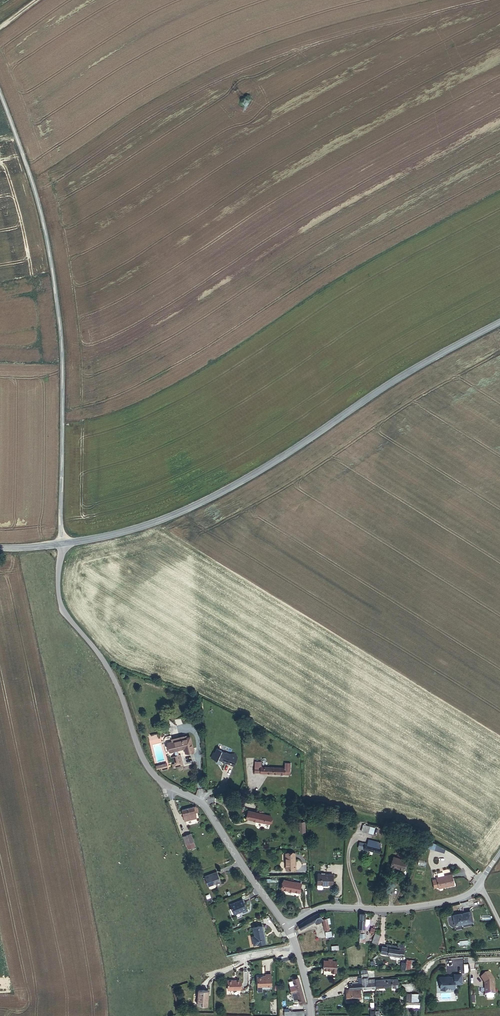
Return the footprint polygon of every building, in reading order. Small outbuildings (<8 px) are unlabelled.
[(157,733),(149,735),(155,763),(166,760),(161,737),(158,737),(157,733)] [(191,750),(189,740),(181,741),(176,743),(171,744),(170,738),(164,739),(163,740),(164,744),(166,743),(168,752),(173,751),(176,751),(183,749),(184,752),(191,750)] [(192,752),(190,740),(189,740),(191,750),(184,752),(184,754),(192,752)] [(182,767),(180,756),(177,756),(176,751),(173,751),(174,756),(173,758),(174,761),(174,762),(174,764),(170,765),(171,769),(182,767)] [(233,769),(237,760),(230,757),(230,758),(226,756),(225,756),(221,754),(221,753),(216,752),(214,756),(213,756),(211,761),(217,764),(217,763),(222,764),(222,765),(225,767),(226,766),(233,769)] [(289,780),(289,774),(284,774),(262,772),(256,772),(256,778),(289,780)] [(197,817),(201,816),(199,811),(196,812),(195,811),(182,814),(184,821),(183,821),(185,825),(199,822),(197,817)] [(269,830),(271,821),(248,816),(246,825),(269,830)] [(368,836),(370,829),(363,827),(361,834),(368,836)] [(196,845),(193,836),(186,839),(189,848),(196,845)] [(378,858),(381,847),(370,844),(369,848),(367,848),(365,847),(364,848),(360,846),(358,852),(363,853),(363,854),(378,858)] [(435,855),(436,849),(424,846),(423,852),(435,855)] [(296,875),(296,859),(287,859),(287,875),(296,875)] [(403,876),(405,866),(393,863),(390,873),(403,876)] [(336,888),(337,877),(321,876),(320,890),(321,891),(325,891),(326,890),(326,887),(336,888)] [(221,886),(217,877),(204,883),(209,892),(210,892),(216,889),(221,886)] [(453,887),(451,878),(435,883),(435,884),(437,891),(437,892),(453,887)] [(301,899),(303,888),(285,885),(283,896),(301,899)] [(248,916),(243,905),(231,911),(235,921),(243,917),(244,919),(248,916)] [(473,926),(472,916),(453,919),(455,929),(473,926)] [(323,924),(320,918),(319,917),(305,924),(300,929),(302,933),(314,926),(316,924),(318,926),(323,924)] [(265,948),(261,931),(253,933),(254,940),(252,941),(254,950),(265,948)] [(378,947),(382,937),(376,935),(372,945),(378,947)] [(404,960),(406,948),(398,946),(397,949),(388,947),(387,949),(382,949),(381,955),(404,960)] [(336,976),(337,964),(332,964),(328,964),(323,964),(323,973),(331,973),(331,976),(336,976)] [(377,992),(377,983),(377,982),(372,982),(372,984),(368,984),(368,980),(369,980),(370,977),(368,977),(368,972),(362,972),(362,979),(363,987),(364,993),(377,992)] [(496,995),(496,980),(490,972),(482,977),(486,984),(486,995),(496,995)] [(463,984),(463,974),(455,975),(455,977),(446,978),(446,977),(441,977),(441,990),(445,990),(447,987),(450,987),(452,989),(456,989),(456,984),(463,984)] [(271,990),(271,979),(265,979),(265,981),(257,980),(257,990),(271,990)] [(399,990),(399,981),(377,983),(377,992),(399,990)] [(241,995),(241,984),(228,984),(228,995),(241,995)] [(362,1004),(361,993),(364,993),(363,987),(351,987),(351,993),(351,996),(347,996),(347,1004),(362,1004)] [(305,1005),(301,988),(295,990),(297,996),(299,1007),(305,1005)] [(206,1010),(206,995),(196,995),(195,1010),(206,1010)] [(419,1004),(419,996),(407,996),(407,1006),(420,1006),(420,1005),(419,1004)]
